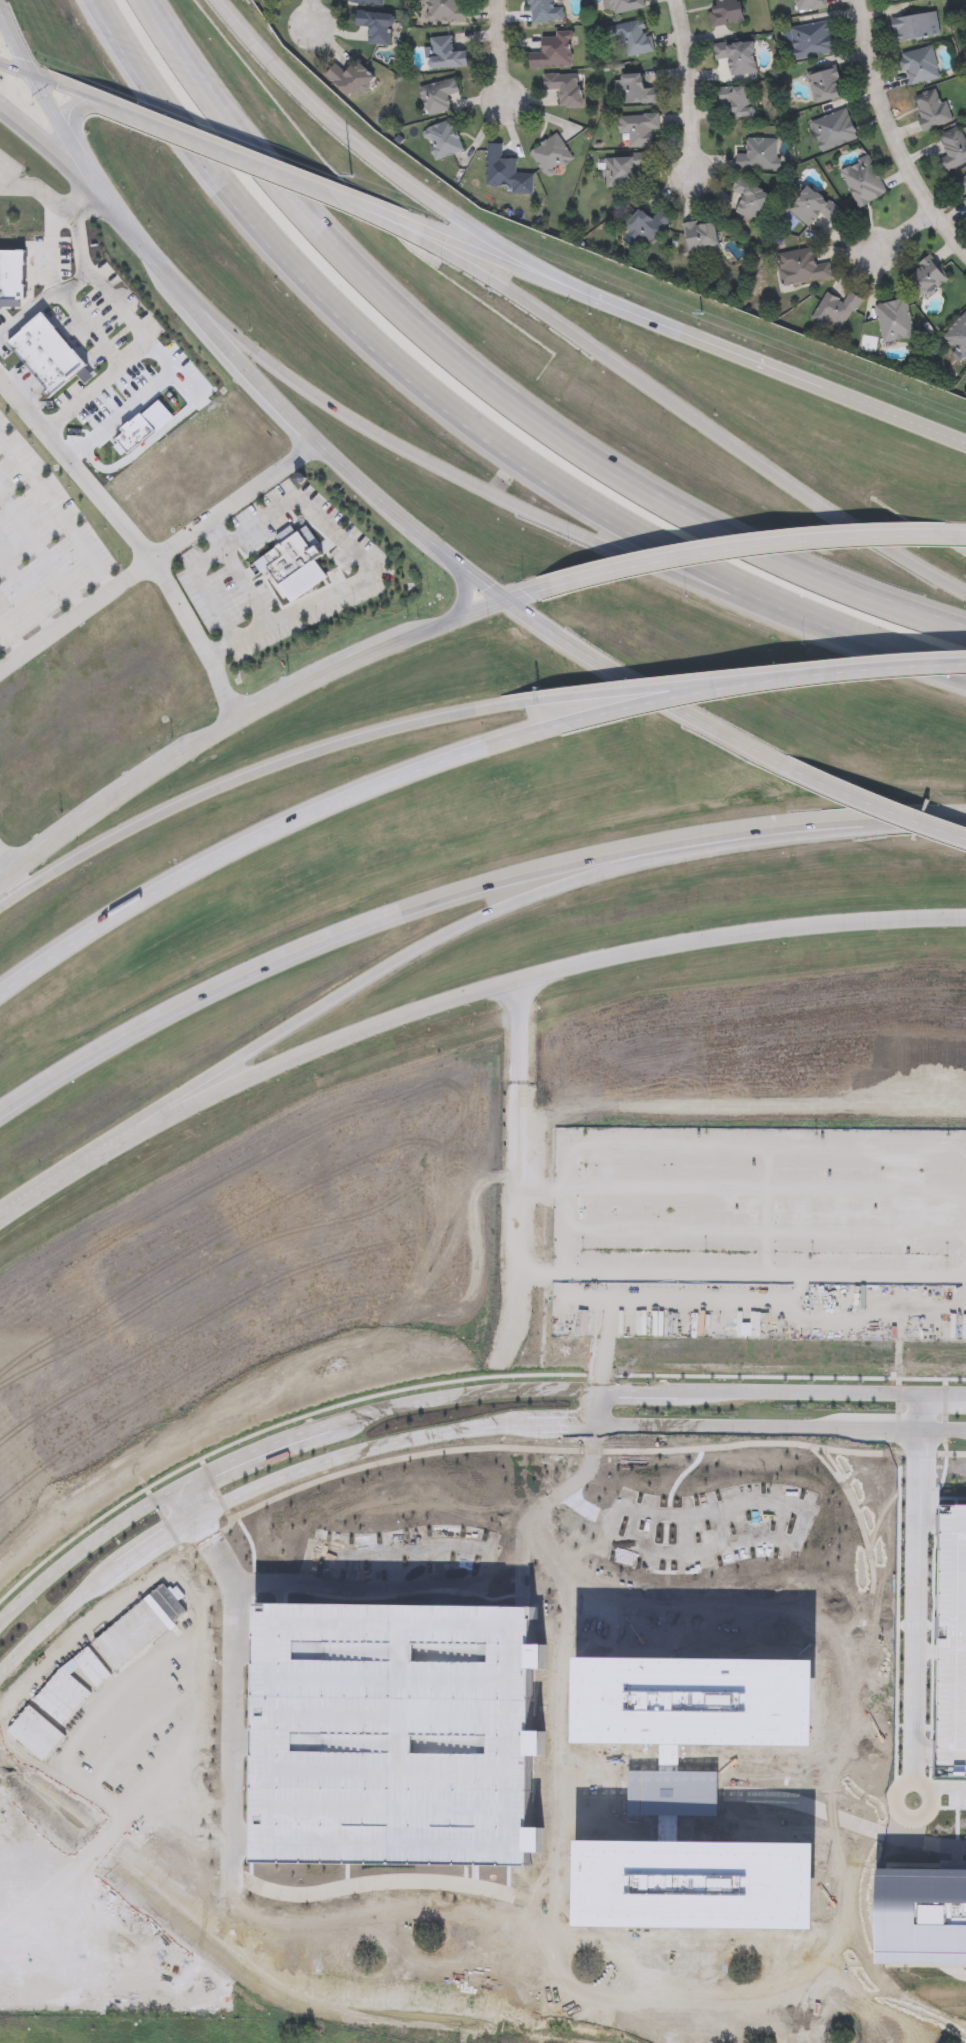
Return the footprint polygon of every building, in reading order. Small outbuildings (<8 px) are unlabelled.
[(389,46),(365,42),(367,28),(355,27),(357,9),(393,15),(389,46)] [(652,51),(624,56),(621,38),(609,40),(606,26),(646,19),(652,51)] [(794,60),(788,28),(827,20),(833,52),(794,60)] [(572,30),(573,67),(528,67),(528,52),(540,52),(540,37),(552,37),(552,31),(572,30)] [(466,67),(430,67),(429,36),(452,36),(453,49),(465,49),(466,67)] [(756,73),(728,75),(726,59),(714,60),(713,43),(753,40),(756,73)] [(334,63),(345,71),(354,60),(374,76),(354,100),(324,75),(334,63)] [(842,97),(813,102),(807,72),(836,66),(842,97)] [(543,73),(581,72),(582,107),(561,107),(561,96),(553,96),(552,90),(543,90),(543,73)] [(613,74),(643,73),(644,84),(655,83),(656,103),(625,104),(624,94),(614,95),(613,74)] [(426,115),(419,87),(454,77),(459,94),(447,97),(450,109),(426,115)] [(719,106),(718,88),(751,85),(753,116),(731,117),(731,105),(719,106)] [(857,140),(817,152),(807,121),(847,108),(857,140)] [(617,113),(658,113),(659,134),(649,134),(650,147),(629,147),(628,136),(618,136),(617,113)] [(422,130),(450,118),(462,149),(433,160),(422,130)] [(527,152),(555,132),(574,158),(546,178),(527,152)] [(746,150),(746,138),(780,138),(780,170),(736,170),(736,150),(746,150)] [(484,187),(485,143),(501,143),(501,156),(518,156),(518,188),(484,187)] [(604,154),(644,153),(645,164),(635,164),(635,187),(605,187),(604,154)] [(887,194),(857,208),(838,168),(868,154),(887,194)] [(733,214),(740,195),(730,192),(735,178),(772,190),(760,223),(733,214)] [(833,226),(818,215),(809,227),(787,210),(807,184),(844,212),(833,226)] [(644,215),(659,209),(668,228),(636,243),(625,220),(643,212),(644,215)] [(682,224),(713,217),(719,246),(688,253),(682,224)] [(774,253),(814,246),(817,264),(829,262),(831,278),(780,286),(774,253)] [(25,298),(25,251),(0,251),(0,298),(25,298)] [(948,278),(921,299),(903,276),(930,255),(948,278)] [(861,298),(844,328),(829,319),(825,327),(810,318),(826,290),(844,300),(849,291),(861,298)] [(873,304),(906,297),(915,337),(882,344),(873,304)] [(941,336),(965,307),(965,362),(963,365),(950,354),(955,349),(941,336)] [(43,317),(92,371),(54,407),(4,352),(43,317)] [(255,569),(287,613),(329,582),(316,565),(325,558),(305,531),(255,569)] [(942,1527),(939,1654),(937,1754),(937,1779),(965,1780),(965,1509),(955,1509),(942,1509),(942,1527)] [(263,1868),(348,1869),(540,1870),(540,1827),(540,1815),(540,1773),(540,1762),(541,1643),(541,1612),(532,1612),(282,1610),(265,1610),(265,1649),(264,1745),(263,1846),(263,1868)] [(566,1736),(660,1737),(679,1738),(806,1740),(807,1663),(801,1663),(741,1662),(672,1661),(568,1659),(566,1736)] [(659,1840),(659,1815),(629,1815),(629,1772),(660,1772),(660,1737),(679,1738),(679,1771),(720,1772),(720,1817),(677,1816),(677,1840),(659,1840)] [(570,1918),(806,1917),(806,1840),(677,1840),(659,1840),(570,1841),(570,1895),(570,1918)] [(882,1964),(965,1965),(965,1877),(882,1876),(882,1964)]
